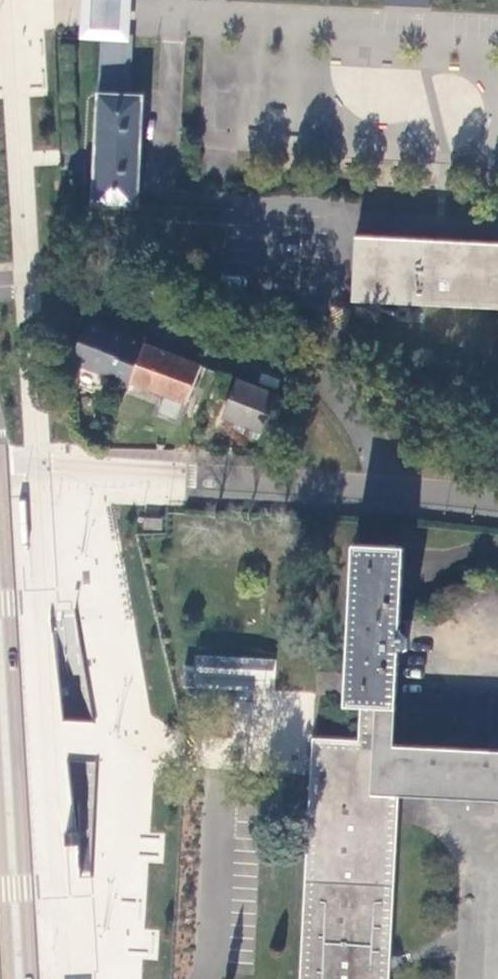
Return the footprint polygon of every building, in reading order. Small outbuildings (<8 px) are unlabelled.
[(83,12),(81,40),(104,42),(133,44),(136,0),(83,0),(83,12)] [(133,44),(104,42),(102,96),(131,97),(133,44)] [(93,204),(139,206),(139,203),(138,203),(142,100),(144,100),(144,97),(131,97),(102,96),(98,96),(98,98),(99,98),(97,154),(96,201),(93,201),(93,204)] [(354,236),(351,300),(497,307),(497,243),(354,236)] [(178,351),(71,315),(58,323),(75,444),(79,450),(86,451),(94,451),(173,452),(175,427),(190,428),(188,453),(256,459),(267,451),(287,398),(283,389),(193,357),(192,372),(177,370),(178,351)] [(164,518),(144,517),(144,529),(163,530),(164,518)] [(405,550),(405,548),(355,546),(349,667),(347,706),(364,707),(363,744),(337,743),(335,778),(313,777),(302,978),(390,978),(390,976),(391,963),(391,955),(399,822),(401,796),(497,801),(497,751),(406,746),(395,746),(397,720),(398,692),(400,652),(406,652),(407,637),(400,636),(401,621),(402,597),(405,550)] [(188,654),(187,687),(273,691),(275,657),(188,654)] [(335,778),(337,743),(315,742),(314,760),(313,777),(335,778)]
